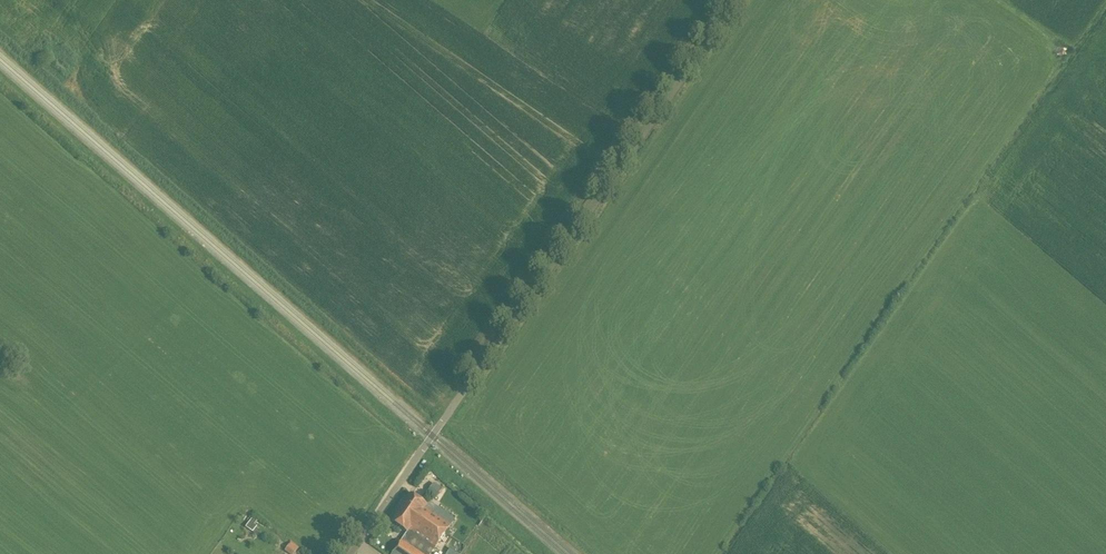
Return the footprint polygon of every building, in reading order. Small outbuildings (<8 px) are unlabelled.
[(433,485),(430,490),(438,495),(441,491),(433,485)] [(451,526),(425,508),(427,506),(411,495),(392,523),(408,533),(393,553),(432,553),(451,526)] [(257,521),(253,519),(246,529),(256,536),(260,529),(254,525),(257,521)] [(506,553),(515,553),(520,549),(515,544),(506,553)]
